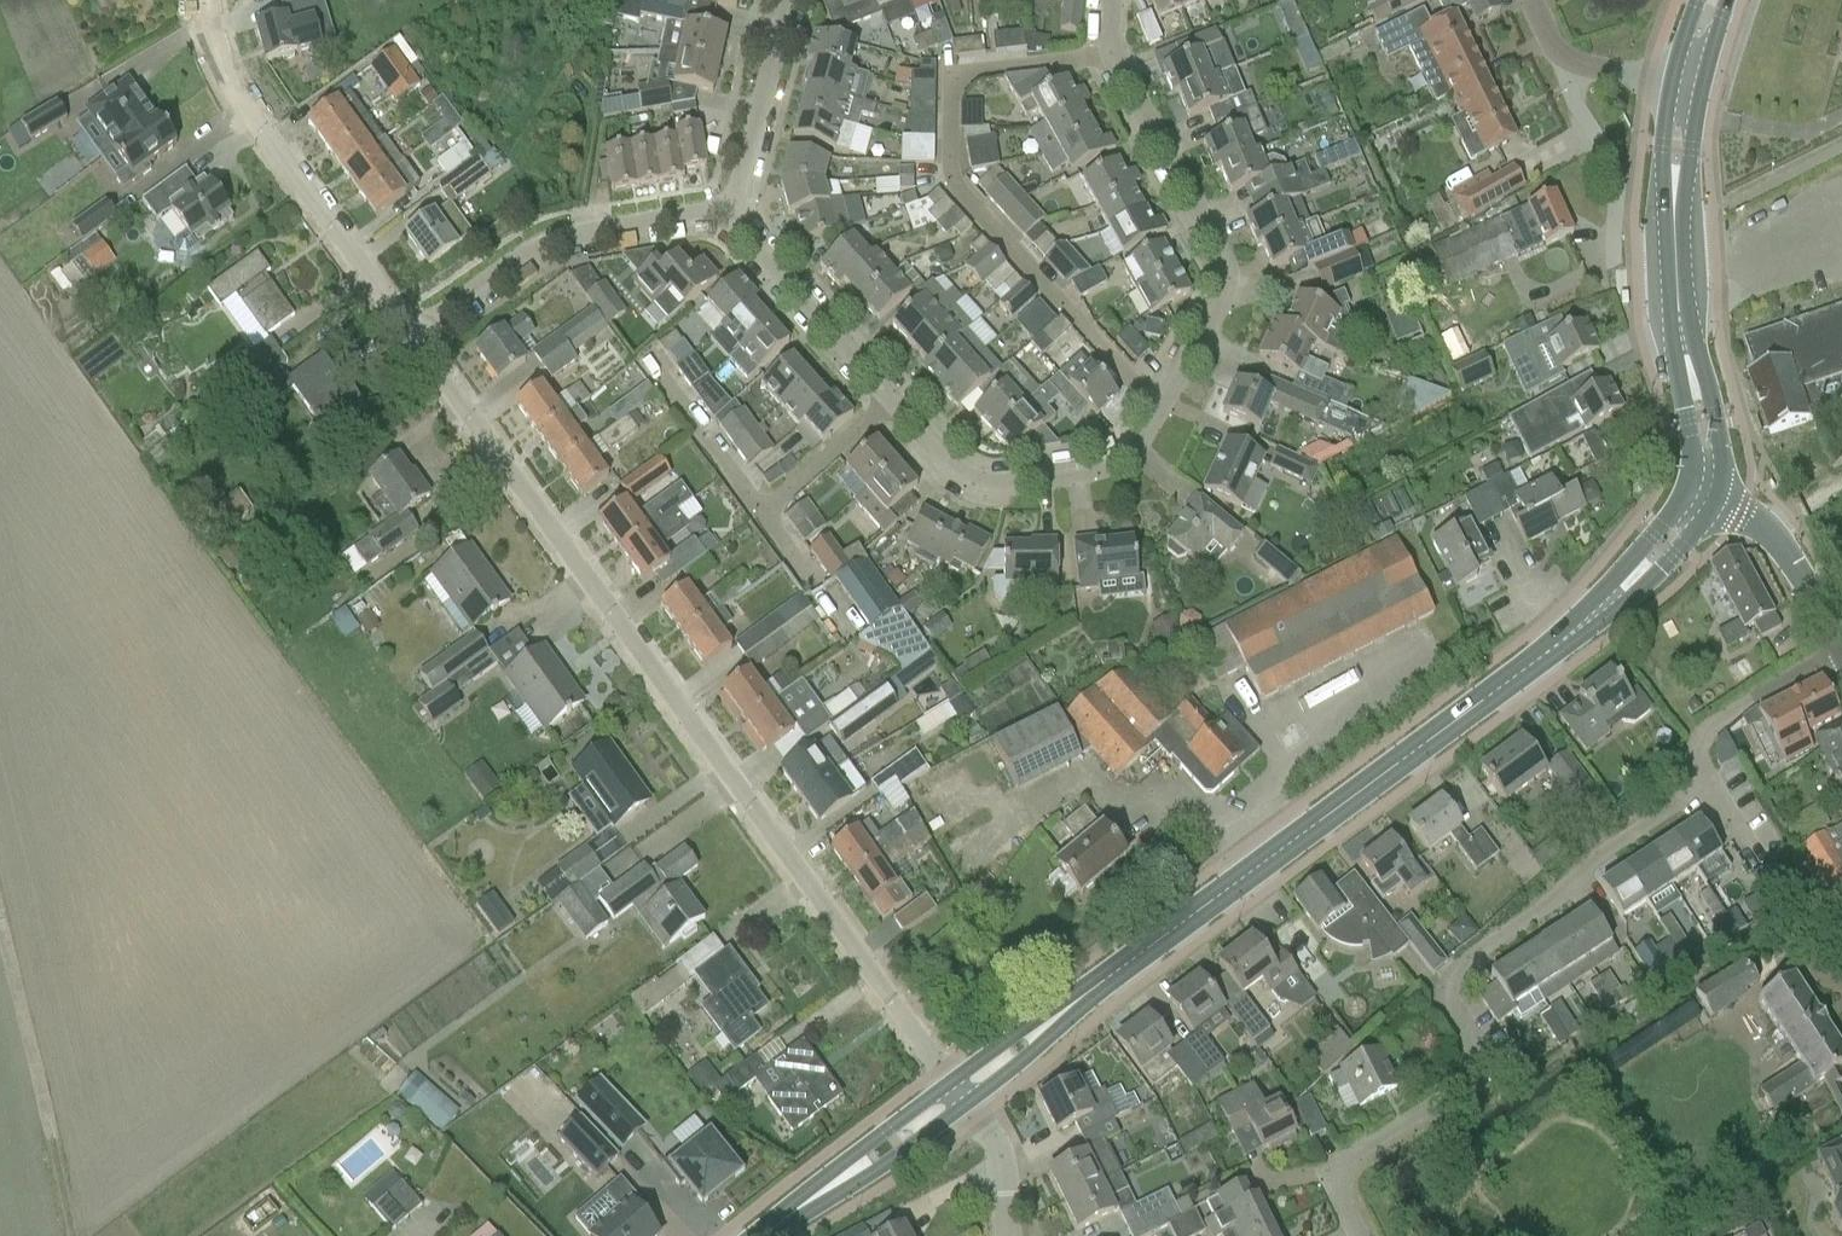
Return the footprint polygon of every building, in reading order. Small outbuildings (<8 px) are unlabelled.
[(255,28),(266,64),(282,59),(282,61),(286,61),(290,60),(294,58),(293,56),(320,48),(313,23),(320,21),(314,0),(302,0),(281,6),(285,20),(255,28)] [(615,15),(639,21),(640,18),(666,23),(660,51),(719,64),(725,34),(702,29),(686,26),(681,25),(684,12),(654,6),(636,1),(629,0),(617,0),(615,15)] [(654,6),(684,12),(686,0),(655,0),(654,6)] [(695,1),(735,10),(738,0),(695,0),(695,1)] [(873,20),(881,17),(879,11),(875,0),(830,0),(822,3),(834,35),(850,29),(873,20)] [(879,11),(904,2),(903,0),(875,0),(879,11)] [(904,2),(906,1),(911,13),(937,3),(936,0),(903,0),(904,2)] [(953,17),(961,15),(957,0),(948,0),(953,17)] [(1060,31),(1076,34),(1082,0),(1048,0),(1064,2),(1060,31)] [(1153,8),(1158,21),(1159,20),(1180,12),(1176,0),(1150,0),(1153,8)] [(1180,12),(1203,3),(1202,0),(1176,0),(1180,12)] [(1392,18),(1428,0),(1383,0),(1392,18)] [(1445,16),(1468,5),(1476,23),(1500,11),(1494,0),(1437,0),(1445,16)] [(1391,19),(1383,4),(1368,11),(1376,26),(1391,19)] [(1451,96),(1451,97),(1486,80),(1455,16),(1431,28),(1423,11),(1373,35),(1386,61),(1425,42),(1436,66),(1421,74),(1427,86),(1435,104),(1451,96)] [(940,15),(931,18),(934,26),(943,22),(940,15)] [(1297,15),(1282,22),(1292,46),(1308,40),(1297,15)] [(992,35),(994,54),(1025,50),(1022,31),(992,35)] [(1180,62),(1162,69),(1173,96),(1178,94),(1177,92),(1211,78),(1211,77),(1232,68),(1222,46),(1221,47),(1215,32),(1197,39),(1174,48),(1180,62)] [(921,38),(927,52),(937,49),(931,34),(921,38)] [(848,72),(855,47),(837,42),(814,36),(807,62),(813,64),(814,64),(848,73),(848,72)] [(917,56),(927,52),(921,38),(911,42),(917,56)] [(951,44),(953,59),(984,55),(982,40),(951,44)] [(375,75),(397,104),(420,88),(408,71),(394,51),(371,68),(375,75)] [(602,106),(600,120),(661,109),(670,108),(674,107),(676,87),(696,91),(712,95),(719,64),(660,51),(656,65),(667,68),(662,91),(646,88),(636,88),(638,100),(602,106)] [(861,103),(867,79),(868,78),(855,74),(848,72),(848,73),(814,64),(813,64),(811,72),(809,72),(807,75),(806,77),(805,81),(805,84),(808,85),(807,89),(861,103)] [(911,74),(911,89),(934,90),(935,64),(919,64),(919,74),(911,74)] [(371,68),(359,76),(364,83),(375,75),(371,68)] [(1256,107),(1250,92),(1243,95),(1232,68),(1211,77),(1211,78),(1177,92),(1178,94),(1188,119),(1208,111),(1213,124),(1256,107)] [(1036,112),(1043,125),(1079,105),(1087,100),(1082,91),(1073,95),(1065,81),(1052,88),(1044,74),(1003,79),(1025,118),(1036,112)] [(352,79),(333,93),(339,101),(346,96),(358,87),(352,79)] [(1486,80),(1451,97),(1461,116),(1450,122),(1470,163),(1515,141),(1486,80)] [(110,154),(151,124),(149,120),(152,118),(148,112),(145,114),(138,105),(142,103),(131,87),(128,90),(124,84),(98,103),(96,100),(90,104),(92,108),(83,114),(93,129),(89,131),(97,142),(100,140),(110,154)] [(807,89),(800,114),(854,129),(858,116),(874,120),(877,108),(861,103),(807,89)] [(919,103),(918,115),(934,115),(934,90),(911,89),(911,103),(919,103)] [(428,90),(419,97),(427,107),(436,100),(428,90)] [(307,124),(324,147),(363,119),(346,96),(339,101),(307,124)] [(1329,96),(1319,101),(1324,111),(1333,106),(1329,96)] [(696,113),(694,104),(674,107),(670,108),(672,117),(696,113)] [(66,122),(56,105),(20,126),(30,144),(66,122)] [(1092,129),(1080,106),(1079,105),(1043,125),(1028,133),(1028,134),(1040,155),(1048,153),(1092,129)] [(1247,141),(1267,133),(1256,107),(1213,124),(1219,138),(1203,145),(1214,170),(1214,171),(1220,169),(1219,168),(1252,155),(1252,154),(1247,141)] [(854,129),(800,114),(793,140),(848,155),(854,129)] [(918,129),(918,140),(933,140),(934,115),(918,115),(910,115),(910,129),(918,129)] [(324,147),(341,171),(380,143),(363,119),(324,147)] [(110,154),(109,155),(123,174),(114,180),(122,192),(146,174),(150,171),(147,167),(171,149),(175,146),(172,141),(174,139),(164,124),(157,129),(153,123),(151,124),(110,154)] [(445,123),(434,132),(442,143),(453,135),(445,123)] [(674,132),(676,139),(682,173),(705,169),(698,128),(674,132)] [(1048,153),(1040,155),(1051,174),(1066,166),(1071,174),(1115,150),(1108,139),(1100,143),(1092,129),(1048,153)] [(442,143),(434,132),(422,140),(430,152),(442,143)] [(965,143),(970,172),(998,167),(993,138),(965,143)] [(676,139),(652,143),(660,184),(683,180),(682,173),(676,139)] [(933,140),(918,140),(901,139),(900,165),(933,165),(933,140)] [(358,194),(397,166),(401,164),(384,140),(380,143),(341,171),(358,194)] [(652,143),(629,147),(636,189),(660,184),(652,143)] [(438,163),(447,175),(471,158),(462,146),(438,163)] [(636,189),(629,147),(605,152),(612,193),(636,189)] [(1285,171),(1282,163),(1271,158),(1262,162),(1259,152),(1258,151),(1252,154),(1252,155),(1219,168),(1220,169),(1230,195),(1243,189),(1249,203),(1253,202),(1279,191),(1283,190),(1282,189),(1309,178),(1303,164),(1285,171)] [(789,153),(780,185),(822,185),(828,163),(789,153)] [(439,191),(449,206),(489,178),(479,163),(439,191)] [(1139,183),(1139,182),(1133,172),(1124,177),(1116,163),(1095,174),(1081,183),(1094,207),(1130,187),(1131,188),(1139,183)] [(397,166),(358,194),(376,218),(414,190),(403,175),(397,166)] [(232,220),(222,206),(222,202),(217,195),(213,194),(203,180),(196,185),(185,170),(166,184),(141,201),(156,222),(165,216),(172,214),(186,233),(175,242),(173,250),(178,256),(186,257),(200,247),(198,244),(232,220)] [(897,170),(898,181),(913,180),(912,170),(897,170)] [(1451,193),(1467,221),(1503,201),(1487,173),(1451,193)] [(1256,247),(1262,245),(1261,243),(1309,223),(1308,222),(1299,199),(1325,188),(1319,174),(1309,178),(1282,189),(1283,190),(1279,191),(1253,202),(1259,214),(1245,220),(1256,247)] [(913,191),(913,180),(898,181),(898,192),(913,191)] [(988,199),(1004,217),(1018,204),(1025,201),(1007,181),(988,199)] [(789,217),(794,215),(827,205),(822,185),(780,185),(789,217)] [(1144,212),(1131,188),(1130,187),(1094,207),(1108,232),(1144,212)] [(926,215),(936,226),(954,210),(937,192),(926,202),(933,210),(926,215)] [(899,200),(903,210),(917,205),(913,195),(899,200)] [(1532,205),(1431,251),(1447,287),(1515,256),(1517,259),(1544,247),(1545,248),(1550,245),(1572,235),(1554,195),(1532,205)] [(827,205),(794,215),(802,243),(848,231),(840,201),(827,205)] [(1004,217),(1024,239),(1039,225),(1038,225),(1043,221),(1025,201),(1018,204),(1004,217)] [(116,220),(104,203),(70,228),(82,244),(116,220)] [(1144,212),(1108,232),(1122,256),(1166,232),(1159,220),(1151,225),(1144,212)] [(445,233),(433,217),(405,237),(428,268),(472,236),(461,221),(445,233)] [(1324,246),(1314,221),(1313,219),(1308,222),(1309,223),(1261,243),(1262,245),(1272,270),(1288,264),(1293,277),(1321,266),(1320,266),(1352,253),(1353,253),(1346,237),(1324,246)] [(952,231),(959,239),(971,229),(964,221),(952,231)] [(1024,239),(1043,261),(1059,247),(1039,225),(1024,239)] [(838,288),(843,284),(875,255),(874,254),(869,259),(851,239),(819,268),(838,288)] [(969,250),(976,257),(976,258),(988,248),(981,240),(969,250)] [(87,267),(108,253),(100,243),(80,257),(87,267)] [(1122,267),(1135,292),(1176,270),(1162,245),(1122,267)] [(947,248),(934,252),(939,265),(951,260),(947,248)] [(985,284),(1005,267),(988,248),(976,258),(976,257),(964,269),(981,288),(985,284)] [(1352,253),(1320,266),(1321,266),(1322,268),(1314,271),(1323,290),(1361,275),(1352,253)] [(240,305),(264,338),(294,317),(264,276),(269,273),(257,255),(207,290),(219,307),(235,295),(241,304),(240,305)] [(843,284),(861,303),(892,275),(875,255),(843,284)] [(633,284),(649,302),(666,321),(683,306),(684,308),(716,281),(701,264),(688,275),(676,261),(662,273),(654,265),(633,284)] [(80,278),(69,264),(59,271),(70,287),(68,290),(67,294),(68,297),(71,301),(76,301),(81,298),(82,292),(75,282),(80,278)] [(1022,285),(1005,267),(985,284),(995,295),(993,296),(999,302),(1001,304),(1022,285)] [(1070,285),(1079,300),(1106,285),(1097,270),(1070,285)] [(1176,270),(1135,292),(1149,317),(1190,294),(1176,270)] [(892,275),(861,303),(878,323),(910,294),(892,275)] [(706,305),(725,326),(725,327),(756,299),(737,278),(706,305)] [(891,327),(909,347),(951,309),(961,302),(951,292),(945,298),(931,283),(912,301),(916,305),(891,327)] [(585,299),(599,319),(606,327),(625,313),(604,285),(585,299)] [(1001,304),(998,306),(1005,314),(1011,321),(1017,316),(1035,300),(1022,285),(1001,304)] [(1298,298),(1283,329),(1312,344),(1342,358),(1354,334),(1343,308),(1349,306),(1343,292),(1320,302),(1318,308),(1298,298)] [(921,370),(922,371),(958,338),(967,332),(972,327),(954,308),(961,302),(951,309),(909,347),(926,366),(921,370)] [(1014,324),(1031,343),(1032,344),(1055,322),(1038,303),(1014,324)] [(769,324),(751,304),(725,327),(725,326),(709,340),(728,361),(739,352),(769,324)] [(1746,335),(1756,372),(1753,373),(1769,431),(1841,411),(1841,406),(1837,387),(1841,385),(1841,309),(1746,335)] [(532,354),(542,367),(567,350),(567,349),(602,324),(592,310),(532,354)] [(1041,357),(1071,331),(1060,318),(1055,322),(1032,344),(1030,345),(1041,357)] [(476,352),(498,383),(525,364),(513,347),(532,334),(521,319),(476,352)] [(1451,319),(1435,326),(1443,344),(1459,337),(1451,319)] [(1530,319),(1517,325),(1522,337),(1529,334),(1536,331),(1530,319)] [(739,352),(728,361),(747,382),(758,373),(770,361),(788,345),(769,324),(739,352)] [(1560,370),(1576,363),(1598,353),(1584,324),(1557,337),(1551,324),(1536,331),(1529,334),(1522,337),(1501,346),(1502,348),(1515,374),(1530,367),(1540,388),(1538,389),(1538,390),(1565,377),(1564,375),(1563,376),(1560,370)] [(1312,344),(1283,329),(1275,325),(1260,357),(1320,385),(1327,370),(1305,360),(1312,344)] [(1116,341),(1137,364),(1150,352),(1129,329),(1116,341)] [(922,371),(939,390),(971,362),(970,362),(983,350),(967,332),(958,338),(922,371)] [(658,346),(665,355),(681,344),(674,334),(658,346)] [(210,393),(217,402),(282,355),(270,339),(235,364),(237,367),(224,376),(228,382),(222,386),(221,385),(210,393)] [(567,350),(542,367),(551,379),(576,361),(567,350)] [(779,407),(810,380),(803,373),(809,368),(796,354),(760,386),(779,407)] [(1451,371),(1462,393),(1494,378),(1483,355),(1451,371)] [(286,378),(285,379),(267,392),(274,402),(292,389),(315,422),(324,416),(337,435),(369,412),(346,381),(342,384),(322,356),(288,380),(286,378)] [(675,369),(691,391),(707,380),(709,378),(693,356),(675,369)] [(1079,357),(1058,376),(1081,401),(1096,418),(1117,399),(1079,357)] [(957,410),(978,392),(978,391),(988,381),(971,362),(939,390),(957,410)] [(973,414),(992,435),(1023,407),(1013,396),(1025,385),(1007,364),(988,381),(978,391),(978,392),(987,401),(973,414)] [(1023,407),(992,435),(1011,456),(1053,418),(1046,409),(1058,398),(1070,411),(1081,401),(1058,376),(1047,386),(1023,407)] [(707,380),(691,391),(698,400),(714,389),(707,380),(710,379),(709,378),(707,380)] [(779,407),(798,428),(833,396),(828,400),(810,380),(779,407)] [(1327,405),(1319,402),(1269,381),(1264,393),(1235,381),(1222,414),(1259,429),(1268,408),(1278,412),(1278,411),(1318,427),(1327,405)] [(1407,381),(1396,411),(1413,417),(1450,397),(1407,381)] [(1327,383),(1319,402),(1327,405),(1344,412),(1352,394),(1327,383)] [(1517,414),(1507,420),(1530,461),(1583,433),(1601,423),(1622,411),(1607,383),(1576,400),(1568,386),(1547,398),(1536,404),(1517,414)] [(514,406),(537,437),(588,399),(577,385),(553,402),(542,387),(514,406)] [(632,396),(626,400),(635,412),(641,408),(656,397),(647,385),(632,396)] [(833,396),(798,428),(798,429),(803,424),(822,445),(852,417),(833,396)] [(559,467),(586,448),(574,432),(586,424),(575,409),(537,437),(559,467)] [(718,428),(732,447),(757,429),(743,410),(718,428)] [(626,418),(597,439),(607,453),(636,431),(626,418)] [(757,429),(732,447),(748,469),(773,451),(757,429)] [(155,433),(142,443),(143,444),(148,451),(162,441),(155,433)] [(1582,439),(1595,466),(1607,460),(1593,433),(1582,439)] [(1203,491),(1225,502),(1241,509),(1264,458),(1226,441),(1203,491)] [(854,502),(854,503),(896,466),(875,443),(845,470),(865,492),(854,502)] [(161,447),(149,456),(161,472),(172,463),(161,447)] [(600,484),(608,478),(586,448),(559,467),(581,498),(600,484)] [(1270,468),(1311,486),(1319,469),(1278,450),(1270,468)] [(369,539),(382,557),(417,532),(405,515),(430,497),(417,479),(414,481),(397,458),(369,478),(398,518),(369,539)] [(658,460),(620,487),(631,502),(669,476),(658,460)] [(896,466),(854,503),(883,536),(896,525),(887,515),(916,489),(896,466)] [(762,480),(768,490),(785,478),(778,469),(762,480)] [(1477,492),(1493,521),(1508,513),(1525,545),(1555,530),(1553,525),(1583,510),(1573,491),(1557,499),(1549,484),(1528,495),(1519,499),(1507,476),(1477,492)] [(598,522),(620,552),(691,500),(682,488),(665,501),(663,498),(636,518),(625,502),(598,522)] [(1478,529),(1493,521),(1477,492),(1463,499),(1467,507),(1478,529)] [(207,518),(221,536),(252,511),(239,494),(207,518)] [(257,507),(263,515),(279,503),(274,496),(257,507)] [(1184,512),(1187,515),(1165,541),(1168,543),(1166,552),(1177,560),(1185,558),(1193,564),(1195,563),(1208,574),(1225,553),(1227,554),(1242,536),(1218,516),(1196,497),(1184,512)] [(691,500),(620,552),(643,583),(669,564),(659,549),(687,529),(686,526),(702,514),(691,500)] [(784,518),(803,544),(826,527),(818,516),(806,525),(795,510),(784,518)] [(914,558),(923,563),(944,524),(923,513),(906,544),(918,551),(914,558)] [(1431,542),(1433,544),(1456,590),(1476,580),(1471,571),(1490,561),(1470,522),(1449,532),(1450,532),(1431,542)] [(937,561),(948,567),(965,535),(944,524),(923,563),(933,568),(937,561)] [(965,535),(948,567),(958,573),(962,567),(973,573),(990,542),(967,530),(965,535)] [(669,557),(681,574),(705,557),(692,539),(669,557)] [(1073,541),(1076,565),(1079,592),(1100,590),(1099,582),(1137,578),(1133,540),(1094,545),(1093,539),(1073,541)] [(827,540),(810,553),(812,556),(830,581),(831,583),(832,584),(835,582),(854,570),(866,562),(857,548),(840,558),(827,540)] [(1766,628),(1787,617),(1745,540),(1716,556),(1745,611),(1723,623),(1732,640),(1754,628),(1750,620),(1759,615),(1766,628)] [(1004,581),(991,581),(992,597),(1000,605),(1015,605),(1023,597),(1022,584),(1057,584),(1056,565),(1056,541),(1037,542),(1037,546),(1003,546),(1003,555),(1003,572),(1004,581)] [(1198,642),(1208,660),(1219,682),(1244,669),(1261,703),(1433,615),(1396,541),(1198,642)] [(1256,558),(1294,591),(1304,579),(1265,546),(1256,558)] [(241,558),(233,548),(220,558),(227,568),(241,558)] [(835,582),(869,630),(898,609),(866,562),(854,570),(835,582)] [(739,575),(711,595),(720,609),(749,588),(739,575)] [(680,593),(660,607),(682,637),(708,618),(698,604),(687,588),(680,593)] [(735,644),(745,657),(809,610),(800,598),(735,644)] [(493,617),(497,614),(449,603),(440,610),(460,636),(463,633),(468,630),(470,631),(491,615),(493,617)] [(708,618),(682,637),(704,669),(724,655),(731,649),(718,632),(730,623),(720,609),(708,618)] [(809,610),(745,657),(753,669),(818,622),(809,610)] [(369,614),(357,622),(365,634),(377,626),(369,614)] [(1151,627),(1160,645),(1179,636),(1170,618),(1151,627)] [(418,675),(432,694),(432,695),(488,654),(479,641),(468,649),(463,643),(418,675)] [(1100,662),(1101,669),(1123,667),(1121,646),(1106,647),(1108,661),(1100,662)] [(505,677),(544,732),(565,717),(566,718),(570,716),(569,714),(582,704),(543,650),(505,677)] [(831,724),(828,727),(841,745),(896,707),(907,698),(903,692),(938,665),(929,653),(881,688),(859,704),(831,724)] [(432,695),(432,694),(417,704),(432,726),(459,706),(454,698),(497,666),(488,654),(432,695)] [(963,669),(951,676),(959,690),(971,683),(992,670),(983,655),(962,667),(963,669)] [(744,723),(788,691),(796,685),(786,671),(760,690),(748,674),(722,693),(723,695),(718,699),(731,716),(736,712),(744,723)] [(1559,718),(1585,753),(1609,735),(1602,726),(1617,714),(1623,722),(1634,725),(1653,711),(1636,689),(1627,696),(1609,673),(1578,697),(1581,701),(1559,718)] [(1235,765),(1184,707),(1169,721),(1127,674),(1096,690),(1063,719),(1091,751),(1116,779),(1148,749),(1146,747),(1151,745),(1151,742),(1168,761),(1174,756),(1181,764),(1178,767),(1204,795),(1211,796),(1237,772),(1233,767),(1235,765)] [(1803,737),(1840,718),(1821,680),(1758,712),(1784,765),(1810,752),(1803,737)] [(952,683),(939,691),(948,704),(960,725),(974,715),(961,696),(952,683)] [(788,691),(744,723),(752,735),(747,738),(760,755),(765,752),(766,754),(792,735),(782,721),(800,708),(788,691)] [(1190,702),(1184,707),(1235,765),(1238,762),(1243,767),(1259,753),(1226,717),(1213,729),(1190,702)] [(806,743),(828,727),(831,724),(821,710),(795,729),(806,743)] [(992,744),(1015,789),(1079,757),(1055,711),(992,744)] [(1814,741),(1841,796),(1841,726),(1814,741)] [(781,774),(798,798),(846,765),(836,752),(828,740),(781,774)] [(1488,781),(1486,783),(1489,787),(1491,786),(1504,804),(1544,773),(1523,745),(1500,762),(1498,759),(1480,772),(1488,781)] [(572,772),(613,830),(644,807),(624,778),(629,774),(609,746),(572,772)] [(869,785),(878,797),(896,785),(899,789),(906,785),(927,773),(913,753),(869,785)] [(1547,769),(1571,801),(1589,787),(1565,756),(1547,769)] [(464,775),(482,799),(498,787),(480,763),(464,775)] [(846,765),(798,798),(818,825),(865,791),(855,777),(846,765)] [(1471,775),(1449,787),(1464,813),(1486,801),(1471,775)] [(1408,826),(1428,853),(1448,837),(1475,873),(1498,856),(1480,832),(1468,840),(1440,802),(1408,826)] [(484,809),(473,818),(479,825),(490,816),(484,809)] [(1060,871),(1048,880),(1063,899),(1075,889),(1081,896),(1125,859),(1101,832),(1083,811),(1062,829),(1079,849),(1057,868),(1060,871)] [(1699,823),(1674,839),(1695,872),(1720,854),(1699,823)] [(850,835),(830,849),(921,828),(850,835)] [(911,900),(899,884),(896,886),(886,872),(929,842),(921,828),(850,877),(870,906),(872,905),(882,920),(911,900)] [(1802,850),(1837,902),(1841,900),(1841,845),(1831,851),(1822,837),(1822,836),(1802,850)] [(1674,839),(1649,855),(1671,888),(1695,872),(1674,839)] [(1423,887),(1408,867),(1409,867),(1389,840),(1376,851),(1373,848),(1370,847),(1363,853),(1362,856),(1365,859),(1360,863),(1375,881),(1369,886),(1381,902),(1385,899),(1400,886),(1409,897),(1423,887)] [(1549,841),(1530,856),(1540,871),(1560,856),(1549,841)] [(536,886),(550,906),(599,869),(584,850),(536,886)] [(598,872),(577,887),(592,907),(598,902),(612,921),(641,900),(671,940),(698,920),(687,905),(672,886),(687,875),(697,867),(684,850),(665,864),(656,871),(655,870),(649,875),(644,868),(612,891),(598,872)] [(1649,855),(1625,871),(1646,904),(1671,888),(1649,855)] [(1760,894),(1742,906),(1754,925),(1789,902),(1767,867),(1750,878),(1760,894)] [(1646,904),(1625,871),(1600,888),(1621,920),(1646,904)] [(1392,961),(1408,948),(1394,929),(1393,930),(1353,876),(1330,893),(1320,880),(1293,900),(1317,932),(1321,930),(1324,934),(1330,939),(1339,945),(1345,947),(1353,948),(1361,947),(1367,947),(1366,935),(1371,934),(1392,961)] [(577,887),(557,902),(585,939),(604,924),(592,907),(577,887)] [(1715,922),(1724,916),(1708,891),(1698,898),(1715,922)] [(476,906),(497,935),(514,923),(493,894),(476,906)] [(926,897),(892,921),(902,935),(936,911),(926,897)] [(1589,912),(1564,928),(1592,971),(1617,954),(1589,912)] [(1671,943),(1683,961),(1693,954),(1668,916),(1658,922),(1671,943)] [(1394,929),(1408,948),(1409,947),(1432,976),(1447,965),(1410,917),(1394,929)] [(1462,919),(1447,931),(1459,947),(1475,935),(1462,919)] [(1539,944),(1561,977),(1567,987),(1592,971),(1564,928),(1539,944)] [(1284,1006),(1307,989),(1283,957),(1271,966),(1251,940),(1217,965),(1241,997),(1261,981),(1278,1004),(1284,1006)] [(1632,954),(1650,982),(1666,972),(1648,943),(1632,954)] [(1539,944),(1515,960),(1536,993),(1561,977),(1539,944)] [(1693,954),(1699,962),(1711,954),(1706,946),(1693,954)] [(766,1009),(743,979),(747,976),(728,952),(709,967),(699,974),(716,997),(712,1000),(714,1002),(703,1010),(721,1034),(720,1035),(734,1053),(739,1049),(758,1034),(750,1023),(752,1021),(751,1020),(766,1009)] [(1536,993),(1515,960),(1490,977),(1496,986),(1479,997),(1497,1025),(1516,1013),(1519,1018),(1542,1003),(1536,993)] [(1695,996),(1710,1021),(1739,1003),(1743,994),(1756,986),(1743,965),(1695,996)] [(628,1000),(642,1018),(688,982),(679,970),(657,987),(653,981),(628,1000)] [(1608,974),(1598,980),(1609,996),(1618,990),(1608,974)] [(1758,1002),(1785,1043),(1771,1053),(1777,1063),(1791,1053),(1801,1067),(1783,1078),(1759,1095),(1772,1115),(1824,1081),(1837,1108),(1838,1111),(1840,1114),(1841,1119),(1841,1102),(1835,1088),(1841,1084),(1841,1081),(1838,1071),(1841,1068),(1841,1053),(1793,979),(1773,992),(1758,1002)] [(1168,1002),(1183,1022),(1192,1034),(1221,1012),(1198,980),(1168,1002)] [(1609,996),(1598,980),(1589,986),(1599,1003),(1609,996)] [(1228,1012),(1251,1042),(1268,1030),(1245,1000),(1228,1012)] [(1635,1003),(1623,1011),(1628,1018),(1639,1010),(1637,1006),(1635,1003)] [(1559,1006),(1549,1012),(1560,1029),(1570,1023),(1559,1006)] [(1568,1041),(1549,1012),(1539,1019),(1558,1048),(1568,1041)] [(1206,1077),(1184,1047),(1172,1056),(1168,1052),(1170,1051),(1146,1019),(1117,1041),(1140,1073),(1142,1072),(1152,1086),(1175,1068),(1191,1089),(1206,1077)] [(1306,1055),(1323,1080),(1352,1051),(1338,1032),(1306,1055)] [(1200,1035),(1184,1047),(1206,1077),(1223,1065),(1200,1035)] [(837,1100),(815,1069),(819,1066),(802,1043),(770,1067),(784,1087),(766,1100),(791,1133),(837,1100)] [(1335,1094),(1349,1088),(1359,1108),(1396,1089),(1378,1054),(1328,1079),(1335,1094)] [(725,1103),(766,1073),(765,1073),(754,1058),(713,1087),(725,1103)] [(621,1149),(642,1128),(599,1083),(578,1104),(621,1149)] [(1074,1124),(1080,1138),(1112,1122),(1130,1113),(1118,1089),(1105,1095),(1103,1091),(1084,1101),(1075,1083),(1040,1100),(1057,1133),(1074,1124)] [(1233,1138),(1234,1138),(1231,1131),(1248,1123),(1250,1128),(1262,1151),(1294,1135),(1276,1100),(1260,1108),(1249,1085),(1215,1102),(1233,1138)] [(451,1106),(429,1088),(412,1109),(433,1127),(451,1106)] [(463,1096),(458,1102),(468,1110),(473,1104),(463,1096)] [(1294,1107),(1311,1140),(1326,1132),(1309,1100),(1294,1107)] [(595,1180),(618,1158),(580,1117),(556,1140),(595,1180)] [(1050,1174),(1064,1203),(1116,1178),(1115,1177),(1119,1175),(1103,1142),(1118,1135),(1112,1122),(1080,1138),(1087,1150),(1081,1153),(1083,1157),(1050,1174)] [(701,1206),(744,1171),(726,1149),(720,1154),(704,1133),(661,1167),(679,1189),(684,1185),(701,1206)] [(1816,1158),(1816,1159),(1836,1201),(1830,1217),(1837,1232),(1841,1234),(1841,1145),(1816,1158)] [(1209,1172),(1207,1179),(1210,1186),(1221,1180),(1216,1169),(1209,1172)] [(362,1197),(390,1231),(419,1206),(392,1173),(362,1197)] [(1117,1212),(1125,1229),(1174,1205),(1167,1191),(1134,1207),(1126,1191),(1123,1193),(1116,1178),(1064,1203),(1078,1231),(1117,1212)] [(620,1180),(606,1191),(622,1210),(592,1235),(658,1235),(644,1220),(650,1215),(620,1180)] [(1256,1201),(1249,1204),(1241,1187),(1216,1199),(1217,1200),(1225,1216),(1206,1226),(1211,1235),(1258,1235),(1270,1230),(1256,1201)] [(1125,1229),(1129,1235),(1151,1235),(1162,1231),(1167,1228),(1166,1226),(1180,1219),(1174,1205),(1125,1229)] [(1167,1228),(1171,1235),(1200,1235),(1205,1234),(1193,1212),(1180,1219),(1166,1226),(1167,1228)] [(1743,1234),(1744,1235),(1764,1235),(1759,1225),(1743,1234)] [(1275,1227),(1270,1230),(1258,1235),(1280,1235),(1275,1227)]
